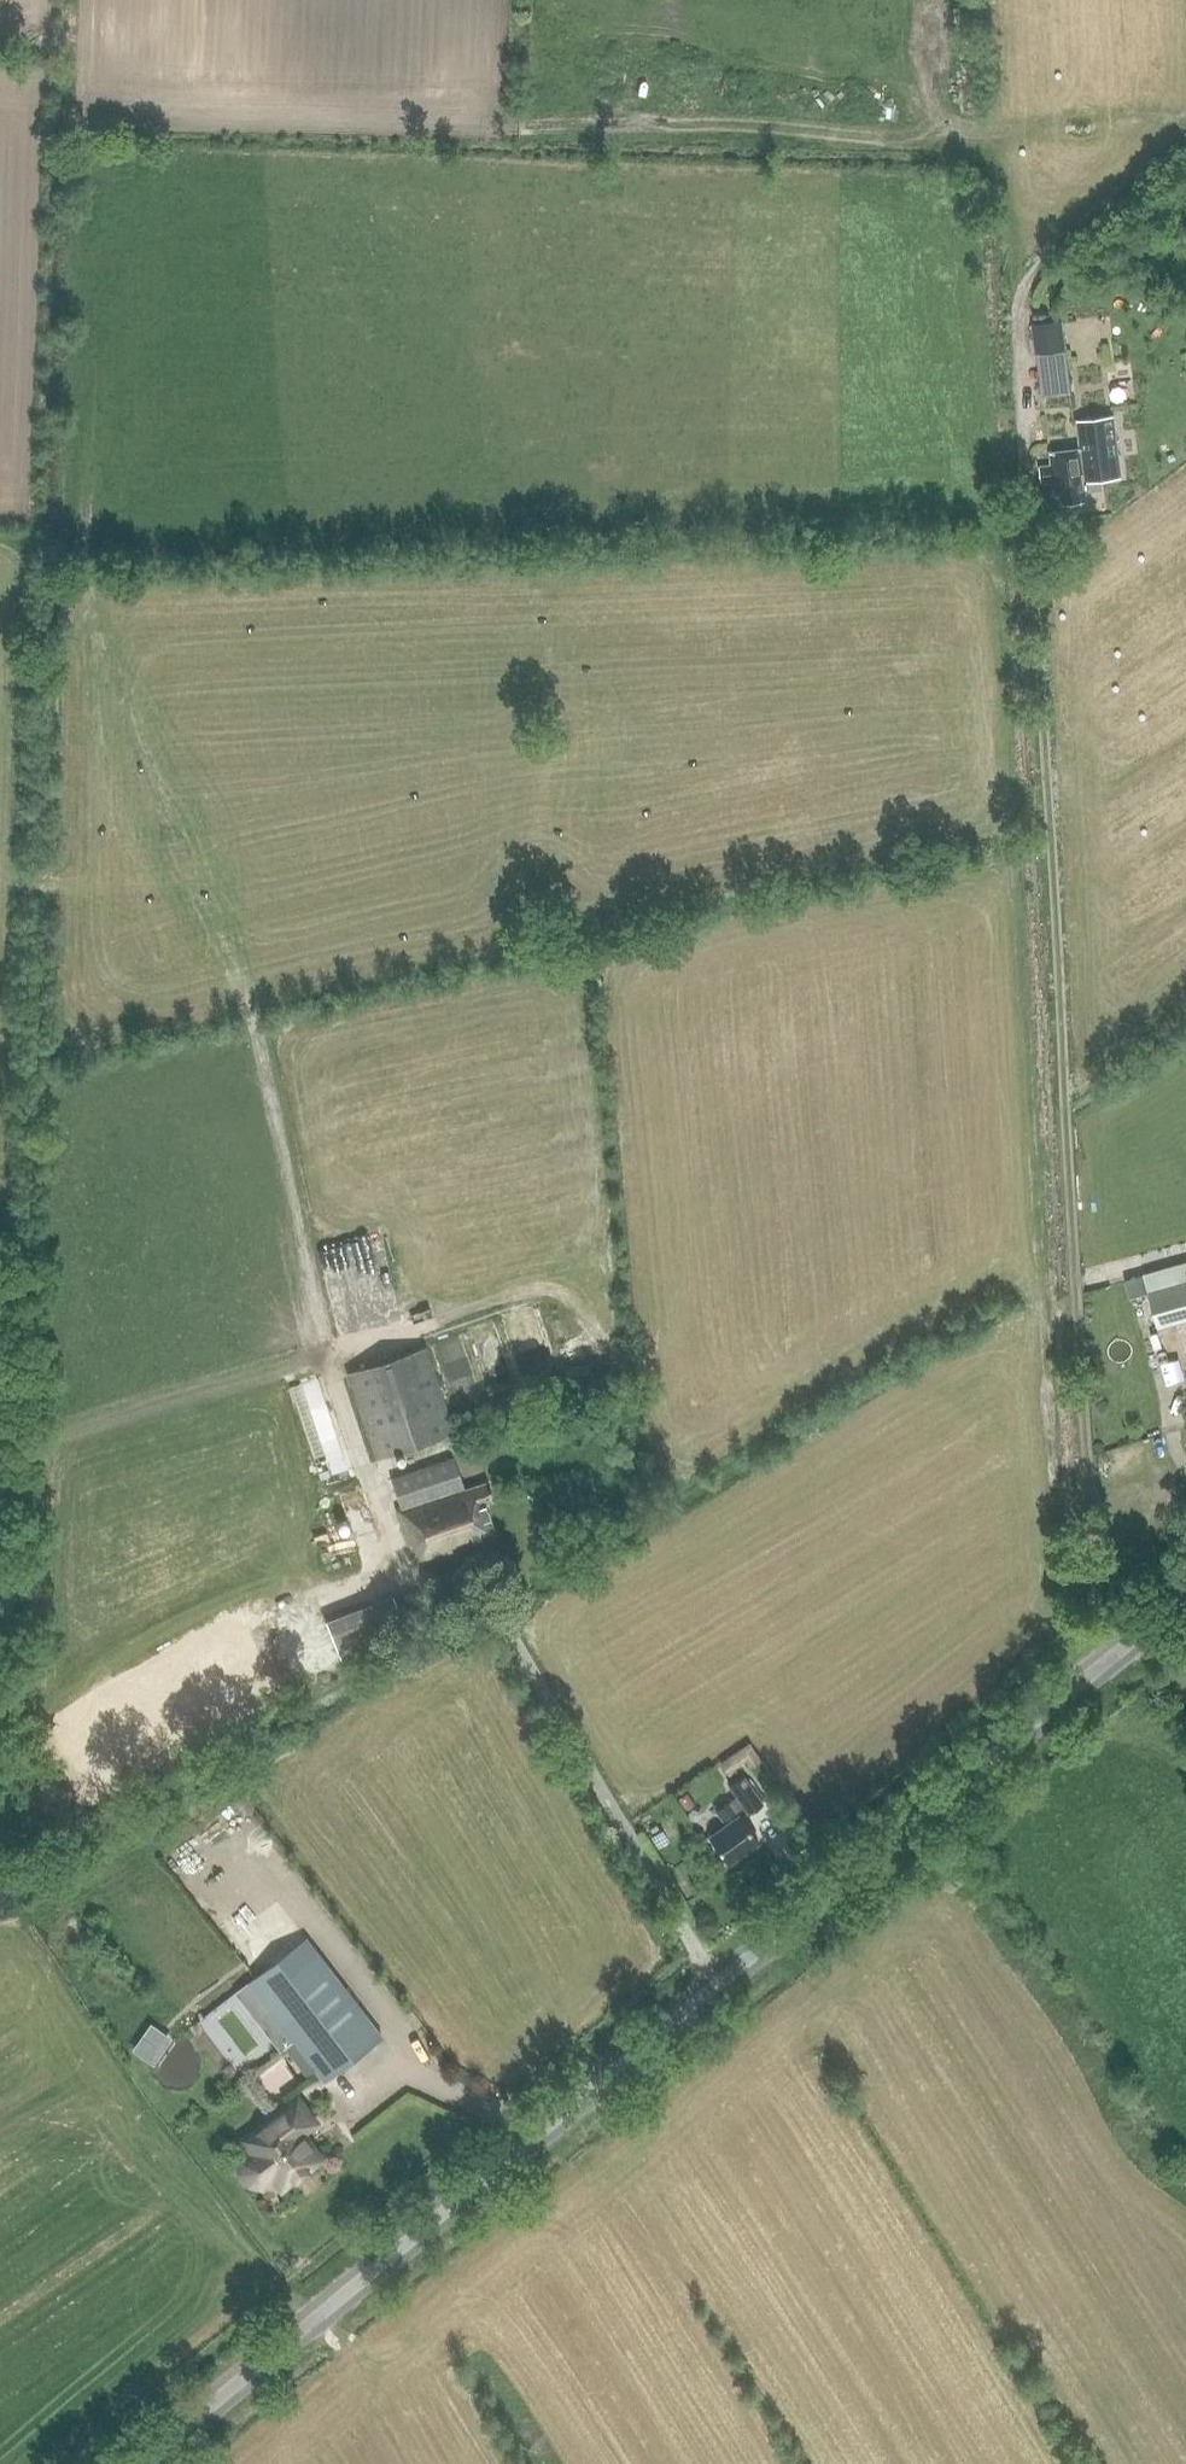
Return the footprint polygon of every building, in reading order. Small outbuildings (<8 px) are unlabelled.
[(1066,350),(1062,320),(1032,323),(1036,354),(1066,350)] [(1082,449),(1051,453),(1052,466),(1040,467),(1042,482),(1054,480),(1056,496),(1063,495),(1064,503),(1084,501),(1082,481),(1095,479),(1095,480),(1120,477),(1113,416),(1078,421),(1082,449)] [(1158,1328),(1185,1320),(1185,1281),(1148,1292),(1158,1328)] [(426,1346),(346,1373),(375,1459),(454,1432),(426,1346)] [(401,1506),(397,1508),(409,1546),(413,1544),(420,1564),(470,1547),(469,1543),(494,1534),(484,1503),(494,1500),(488,1482),(465,1489),(455,1457),(393,1478),(401,1506)] [(405,1618),(419,1613),(411,1591),(397,1596),(405,1618)] [(393,1594),(326,1621),(341,1658),(408,1632),(393,1594)] [(750,1768),(761,1760),(749,1742),(719,1762),(727,1774),(745,1761),(750,1768)] [(736,1796),(716,1810),(726,1825),(710,1836),(728,1862),(758,1841),(740,1816),(747,1811),(749,1813),(763,1803),(743,1776),(729,1786),(736,1796)] [(323,2079),(381,2035),(307,1939),(249,1984),(323,2079)] [(149,2023),(131,2049),(143,2057),(161,2031),(149,2023)] [(257,2151),(243,2162),(242,2171),(251,2183),(260,2184),(276,2172),(284,2183),(281,2186),(282,2187),(320,2158),(300,2133),(314,2122),(297,2100),(245,2140),(246,2141),(249,2139),(257,2151)]
